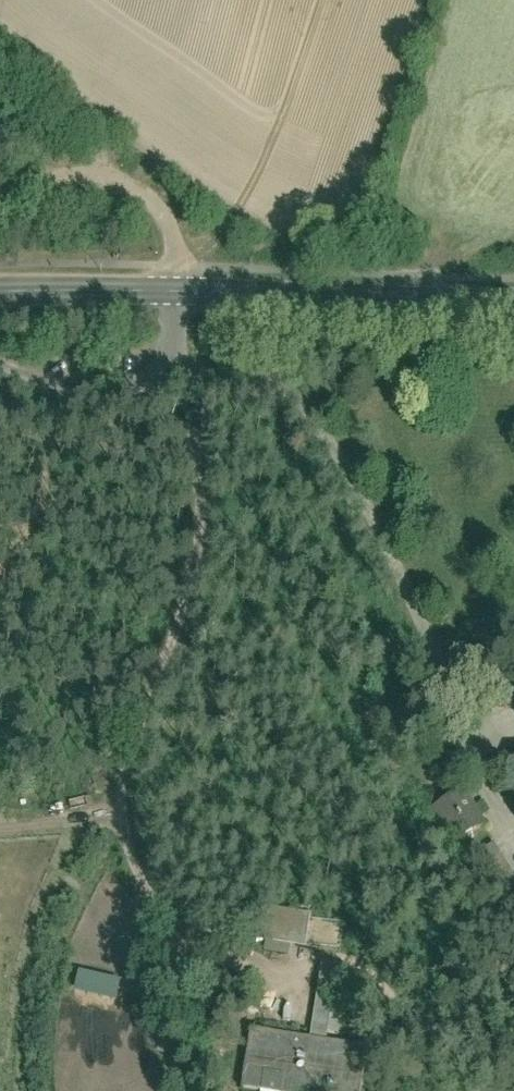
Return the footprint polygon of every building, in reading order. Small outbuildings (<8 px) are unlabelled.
[(504,770),(513,787),(513,765),(504,770)] [(466,792),(435,810),(454,842),(485,824),(466,792)] [(311,916),(272,911),(267,943),(306,948),(311,916)] [(338,1044),(349,970),(322,966),(312,1040),(338,1044)] [(120,982),(80,971),(75,991),(115,1002),(120,982)] [(250,1032),(242,1090),(244,1090),(355,1090),(362,1047),(338,1044),(312,1040),(250,1032)]
